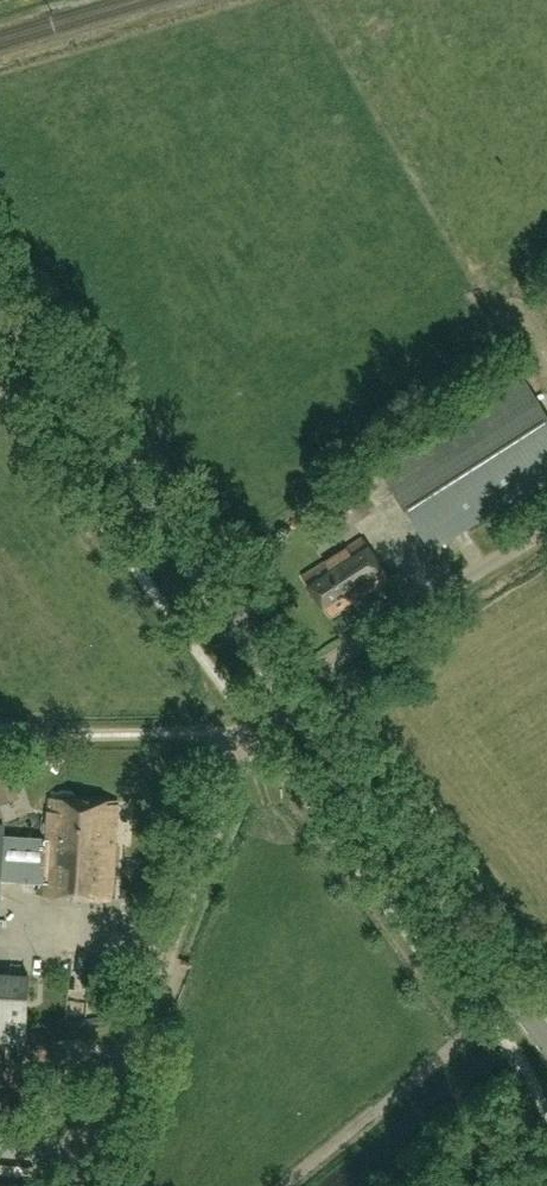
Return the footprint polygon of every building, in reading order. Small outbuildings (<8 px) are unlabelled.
[(523,376),(380,468),(432,550),(546,476),(546,414),(523,376)] [(332,504),(345,526),(355,520),(367,512),(353,490),(340,499),(332,504)] [(362,536),(309,573),(304,576),(331,616),(389,576),(382,565),(362,536)] [(449,613),(442,618),(446,624),(453,619),(449,613)] [(11,774),(7,761),(0,763),(0,778),(11,774)] [(51,797),(47,838),(45,876),(43,895),(109,900),(117,802),(51,797)] [(47,838),(3,836),(4,825),(0,825),(0,890),(1,873),(45,876),(47,838)] [(25,1042),(29,975),(0,973),(0,1040),(25,1042)]
